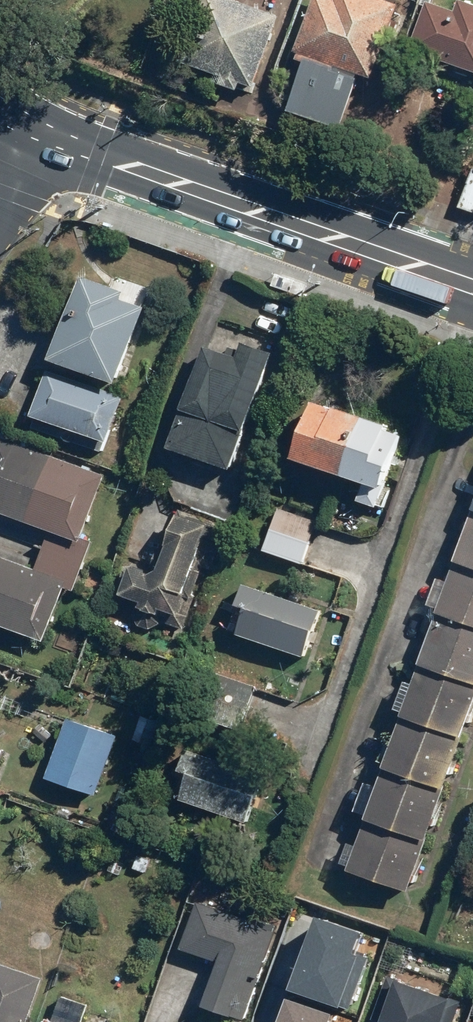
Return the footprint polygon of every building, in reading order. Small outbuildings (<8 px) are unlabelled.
[(185,61),(227,76),(224,84),(244,91),(246,83),(258,87),(283,15),(240,0),(206,0),(185,61)] [(299,52),(378,79),(404,4),(393,0),(317,0),(299,52)] [(433,0),(431,0),(414,50),(472,70),(472,3),(464,1),(461,9),(433,0)] [(314,58),(294,109),(347,129),(366,78),(314,58)] [(460,207),(472,212),(472,171),(460,207)] [(53,361),(121,384),(148,306),(126,298),(129,292),(82,276),(53,361)] [(171,447),(235,468),(274,353),(244,343),(239,359),(205,347),(171,447)] [(33,415),(111,441),(126,397),(48,370),(33,415)] [(300,458),(387,486),(404,434),(390,430),(392,425),(319,401),(300,458)] [(83,540),(106,474),(0,437),(0,511),(83,540)] [(264,551),(304,564),(316,524),(277,512),(264,551)] [(470,512),(453,562),(472,569),(472,512),(470,512)] [(158,619),(182,627),(215,525),(178,513),(158,575),(125,564),(115,597),(161,612),(158,619)] [(45,641),(68,579),(0,555),(0,625),(45,641)] [(453,562),(435,613),(472,627),(472,569),(453,562)] [(238,633),(305,656),(321,611),(245,584),(237,605),(247,608),(238,633)] [(435,613),(417,665),(472,684),(472,627),(435,613)] [(460,739),(472,702),(472,684),(417,665),(398,718),(460,739)] [(202,716),(241,729),(255,685),(217,672),(202,716)] [(47,778),(98,794),(118,732),(67,716),(47,778)] [(398,718),(380,770),(442,791),(460,739),(398,718)] [(181,799),(248,822),(264,774),(187,748),(179,769),(190,773),(181,799)] [(362,822),(424,844),(442,791),(380,770),(362,822)] [(362,822),(345,869),(407,891),(424,844),(362,822)] [(202,1005),(241,1018),(271,930),(193,904),(178,949),(217,962),(202,1005)] [(356,930),(312,915),(287,989),(346,1009),(364,956),(349,951),(356,930)] [(42,977),(0,962),(0,1021),(26,1021),(42,977)] [(386,977),(372,1020),(377,1021),(449,1021),(456,1001),(386,977)] [(285,999),(277,1021),(325,1021),(328,1013),(285,999)]
